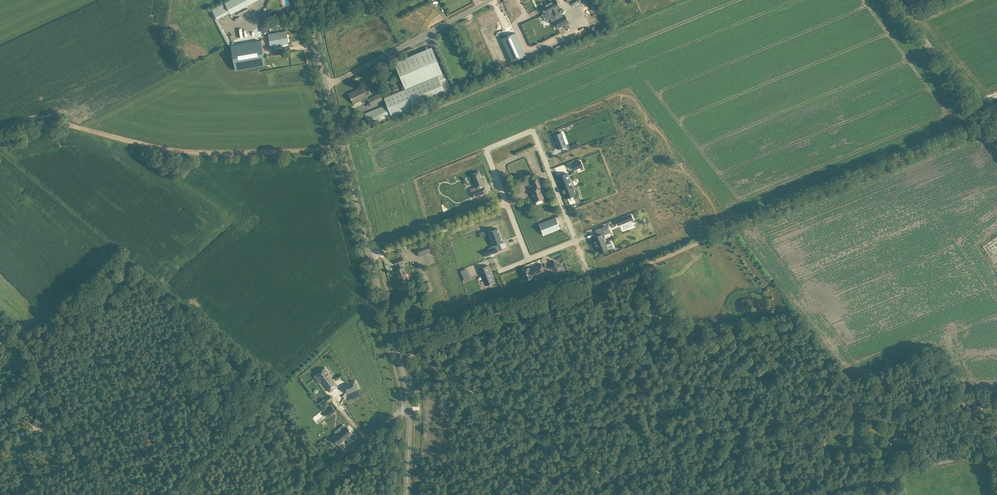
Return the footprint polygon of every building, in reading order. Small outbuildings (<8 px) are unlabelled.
[(225,3),(231,14),(257,0),(230,0),(225,3)] [(552,11),(556,19),(563,16),(561,13),(559,14),(556,9),(560,7),(556,0),(555,0),(542,7),(545,14),(552,11)] [(281,11),(274,15),(277,20),(284,16),(281,11)] [(556,19),(554,21),(558,28),(559,27),(560,29),(563,28),(562,26),(569,22),(565,15),(563,16),(556,19)] [(253,35),(263,30),(258,20),(238,29),(242,37),(251,33),(253,35)] [(287,31),(282,32),(268,34),(270,46),(289,43),(287,31)] [(526,55),(515,33),(502,39),(512,62),(526,55)] [(261,40),(231,45),(236,70),(265,65),(261,40)] [(387,104),(370,111),(365,113),(370,124),(373,123),(374,126),(376,125),(375,122),(380,120),(391,115),(392,118),(419,107),(418,105),(446,94),(438,76),(427,49),(394,63),(405,89),(384,98),(387,104)] [(362,87),(357,90),(349,94),(354,104),(359,101),(358,100),(367,96),(362,87)] [(368,99),(371,105),(383,99),(380,93),(368,99)] [(561,132),(553,135),(558,149),(567,146),(561,132)] [(580,161),(572,164),(574,170),(582,166),(580,161)] [(477,189),(471,192),(473,198),(482,194),(480,188),(479,188),(479,187),(485,184),(483,179),(482,179),(479,171),(472,174),(475,182),(474,182),(476,188),(477,187),(477,189)] [(567,173),(558,176),(563,190),(562,190),(564,194),(564,193),(566,198),(575,194),(573,190),(574,190),(573,186),(572,186),(567,173)] [(452,180),(452,181),(441,185),(444,191),(459,185),(458,180),(460,179),(458,174),(455,175),(457,178),(452,180)] [(604,195),(615,191),(608,175),(602,177),(606,188),(602,189),(604,195)] [(533,196),(535,202),(544,198),(539,186),(541,186),(537,178),(532,180),(534,187),(536,186),(536,187),(530,190),(532,197),(533,196)] [(647,235),(640,212),(633,214),(640,237),(647,235)] [(629,215),(620,219),(622,223),(631,220),(629,215)] [(560,228),(556,217),(539,224),(544,235),(560,228)] [(489,249),(484,251),(486,256),(498,252),(498,251),(497,252),(497,251),(495,244),(500,242),(502,241),(502,242),(503,242),(497,228),(488,232),(487,232),(487,230),(486,230),(487,233),(487,232),(493,247),(489,249)] [(623,243),(632,239),(629,233),(621,237),(623,243)] [(602,234),(594,237),(595,241),(594,241),(594,242),(595,241),(596,242),(595,243),(596,243),(596,244),(595,244),(595,245),(596,244),(597,245),(596,246),(597,246),(600,253),(608,249),(613,247),(611,242),(606,244),(602,234)] [(985,249),(982,251),(987,258),(990,256),(991,258),(996,253),(996,236),(983,246),(985,249)] [(417,247),(420,256),(431,251),(428,243),(417,247)] [(401,263),(404,261),(403,257),(395,261),(396,264),(397,264),(399,269),(396,270),(398,275),(398,274),(399,276),(398,277),(401,284),(406,282),(405,278),(408,277),(403,267),(401,263)] [(554,260),(550,267),(559,272),(559,271),(563,273),(565,268),(562,266),(563,265),(554,260)] [(529,267),(521,270),(526,281),(533,278),(533,276),(544,272),(541,263),(529,268),(529,267)] [(488,265),(479,269),(484,282),(488,281),(489,284),(495,281),(488,265)] [(500,289),(478,294),(480,301),(501,295),(500,289)] [(329,392),(337,386),(338,388),(343,386),(346,394),(358,389),(354,380),(343,385),(339,387),(337,386),(338,385),(330,375),(331,375),(325,367),(317,374),(322,381),(321,381),(329,392)] [(961,410),(961,411),(964,412),(964,411),(972,415),(974,411),(974,410),(978,402),(973,400),(970,404),(972,405),(970,408),(967,406),(964,405),(963,406),(961,410)] [(332,406),(324,412),(328,417),(336,411),(332,406)] [(39,420),(36,418),(33,423),(42,428),(46,423),(43,421),(42,420),(42,421),(39,419),(39,420)] [(353,433),(347,426),(346,427),(344,425),(341,427),(342,430),(333,437),(335,440),(332,442),(335,445),(337,443),(338,444),(353,433)] [(890,444),(889,445),(893,450),(904,443),(900,437),(897,439),(891,443),(891,442),(890,443),(890,444)]
